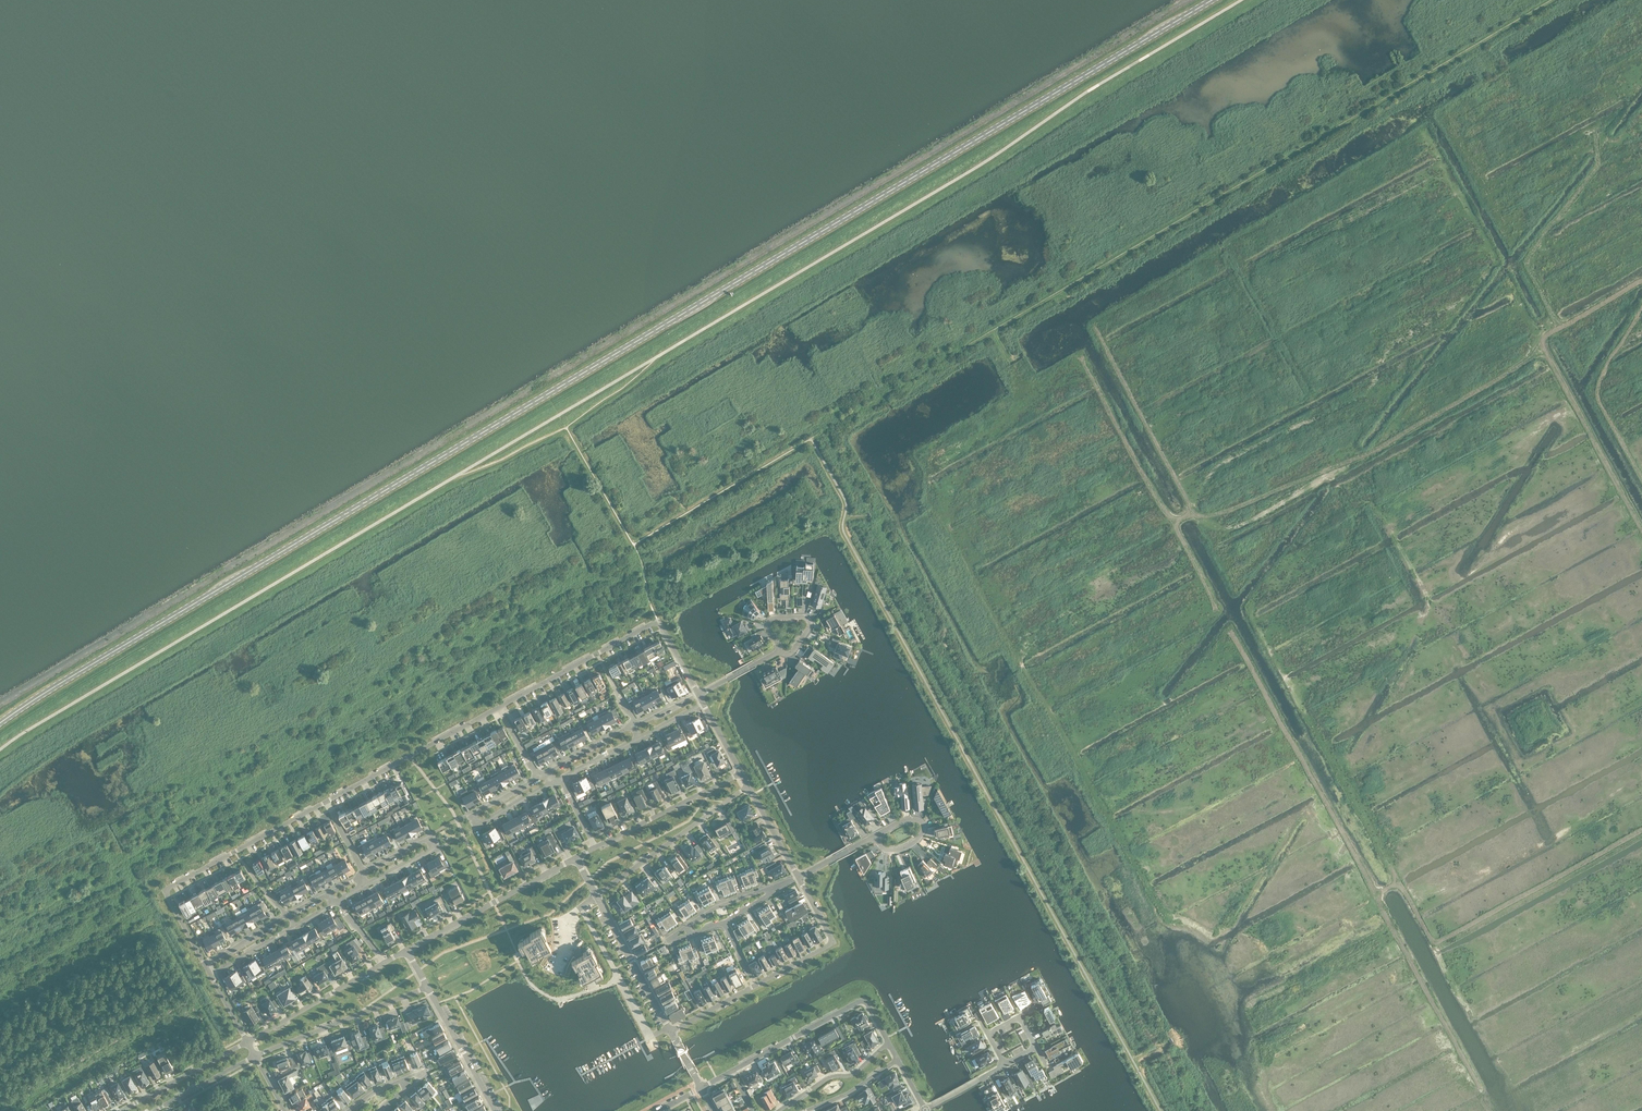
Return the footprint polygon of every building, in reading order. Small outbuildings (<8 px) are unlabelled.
[(797,565),(796,580),(807,581),(807,577),(813,578),(814,563),(806,562),(806,567),(804,567),(804,565),(797,565)] [(783,578),(780,578),(780,586),(781,586),(781,592),(780,593),(780,598),(786,598),(786,607),(789,606),(789,592),(790,592),(789,585),(788,578),(785,578),(783,578)] [(767,584),(755,591),(758,596),(767,591),(768,604),(774,604),(773,597),(774,597),(774,594),(773,594),(773,579),(767,582),(767,584)] [(815,593),(813,600),(817,601),(817,602),(818,602),(821,603),(826,587),(822,586),(823,585),(822,585),(821,585),(818,584),(816,590),(816,591),(816,592),(815,592),(815,593)] [(746,602),(747,603),(744,605),(742,614),(754,616),(755,612),(756,613),(760,610),(751,599),(746,602)] [(830,614),(820,620),(824,627),(829,624),(832,628),(835,626),(839,634),(844,631),(840,623),(847,620),(842,610),(831,615),(830,614)] [(730,618),(724,621),(727,627),(728,629),(731,634),(737,631),(739,634),(748,629),(746,624),(744,625),(741,620),(738,622),(737,621),(735,621),(736,622),(734,623),(734,622),(733,623),(730,618)] [(761,645),(761,644),(765,642),(761,635),(757,637),(753,639),(752,637),(747,639),(751,645),(747,647),(749,650),(752,648),(753,649),(757,647),(761,645)] [(838,641),(833,639),(831,642),(837,645),(836,649),(834,654),(841,657),(843,652),(848,654),(851,646),(839,641),(838,641)] [(659,640),(652,644),(658,653),(658,654),(664,650),(663,647),(663,646),(662,644),(661,644),(659,640)] [(644,648),(649,658),(657,653),(658,653),(652,644),(644,648)] [(808,646),(803,653),(809,657),(809,656),(813,658),(815,656),(824,663),(822,666),(827,670),(829,667),(830,668),(834,662),(814,648),(813,650),(808,646)] [(644,648),(636,652),(642,662),(649,659),(649,658),(644,648)] [(628,657),(628,658),(633,666),(642,662),(636,652),(628,657)] [(634,669),(633,666),(628,658),(628,657),(622,660),(628,671),(628,672),(634,669)] [(674,659),(663,665),(665,669),(676,663),(674,659)] [(795,665),(799,667),(790,681),(796,685),(805,672),(810,675),(814,669),(810,666),(803,661),(799,659),(796,665),(795,665)] [(616,663),(620,670),(622,674),(628,671),(622,660),(616,663)] [(616,663),(608,668),(612,674),(620,670),(616,663)] [(767,682),(780,675),(782,678),(785,676),(786,667),(779,671),(776,666),(776,665),(775,666),(771,668),(766,671),(762,673),(761,673),(762,674),(766,682),(766,683),(767,682)] [(595,675),(592,676),(598,688),(599,688),(601,690),(605,688),(603,685),(605,684),(601,677),(601,676),(600,676),(599,671),(595,675)] [(683,683),(680,676),(671,681),(677,692),(683,689),(681,684),(683,683)] [(590,678),(583,681),(591,696),(594,694),(592,691),(596,689),(590,678)] [(665,683),(661,685),(666,694),(670,692),(671,696),(677,692),(671,681),(666,684),(665,683)] [(581,682),(575,686),(581,697),(587,694),(581,682)] [(572,687),(566,691),(572,702),(575,700),(576,702),(579,701),(580,701),(572,687)] [(661,698),(656,689),(650,692),(655,701),(661,698)] [(564,692),(558,695),(563,705),(569,702),(564,692)] [(650,704),(655,701),(650,692),(645,695),(650,704)] [(645,695),(639,698),(644,707),(650,704),(645,695)] [(632,699),(633,702),(638,710),(644,707),(639,698),(638,696),(632,699)] [(554,709),(556,713),(563,710),(555,697),(549,700),(552,706),(554,709)] [(552,712),(547,701),(540,705),(546,715),(552,712)] [(538,706),(532,709),(538,721),(541,719),(544,724),(547,722),(544,718),(538,706)] [(609,722),(615,719),(609,708),(603,711),(609,722)] [(577,715),(580,719),(587,715),(584,710),(577,715)] [(529,711),(523,714),(529,726),(536,722),(529,711)] [(604,726),(609,722),(603,711),(598,714),(599,717),(604,726)] [(521,715),(514,719),(520,730),(524,727),(526,731),(529,730),(521,715)] [(599,717),(593,720),(598,729),(604,726),(599,717)] [(700,720),(698,717),(692,720),(698,731),(703,728),(704,730),(708,728),(703,718),(700,720)] [(592,732),(598,729),(593,720),(592,718),(586,721),(592,732)] [(692,720),(686,723),(688,728),(686,729),(689,737),(692,735),(692,734),(698,731),(692,720)] [(580,724),(574,728),(576,730),(580,739),(586,736),(582,727),(580,724)] [(501,739),(502,740),(508,736),(504,729),(505,729),(503,725),(497,728),(498,729),(496,729),(501,739)] [(574,727),(568,730),(570,733),(575,742),(580,739),(576,730),(574,728),(574,727)] [(680,733),(677,728),(671,731),(677,743),(686,738),(683,732),(680,733)] [(496,729),(490,732),(496,742),(501,739),(496,729)] [(671,731),(665,734),(667,738),(663,739),(668,749),(672,747),(671,745),(677,743),(671,731)] [(482,736),(488,746),(488,747),(496,742),(490,732),(482,736)] [(570,733),(564,736),(569,745),(575,742),(570,733)] [(556,735),(553,737),(557,745),(560,743),(563,748),(569,745),(564,736),(563,734),(557,737),(556,735)] [(481,750),(488,746),(482,736),(476,740),(481,750)] [(552,736),(543,741),(551,755),(557,752),(554,746),(557,745),(553,737),(552,736)] [(481,750),(476,740),(469,744),(474,753),(481,750)] [(543,741),(538,744),(540,747),(546,758),(551,755),(543,741)] [(664,745),(662,747),(659,741),(653,744),(657,753),(658,756),(667,751),(664,745)] [(460,748),(465,757),(468,762),(476,757),(474,753),(469,744),(460,748)] [(535,753),(532,754),(536,761),(538,760),(540,762),(546,758),(540,747),(538,744),(532,748),(535,753)] [(651,756),(657,753),(653,744),(647,747),(651,756)] [(651,756),(647,747),(641,750),(646,761),(652,758),(651,756)] [(714,747),(707,751),(709,755),(711,754),(717,764),(719,763),(720,764),(723,762),(723,761),(724,760),(722,757),(722,756),(721,756),(720,754),(720,753),(718,750),(716,751),(714,747)] [(460,748),(453,753),(458,763),(458,761),(465,757),(460,748)] [(646,761),(641,750),(635,753),(640,764),(646,761)] [(448,762),(451,767),(458,763),(453,753),(446,756),(447,758),(448,760),(448,762)] [(447,758),(446,756),(442,758),(441,759),(439,760),(437,761),(438,763),(439,765),(440,766),(441,768),(442,770),(444,769),(445,768),(447,767),(449,766),(450,765),(449,763),(448,762),(449,762),(448,762),(448,760),(447,758)] [(635,768),(629,757),(623,759),(629,771),(635,768)] [(701,757),(693,761),(695,764),(694,765),(700,777),(709,773),(706,766),(705,765),(705,764),(703,760),(701,757)] [(687,758),(679,762),(685,774),(684,774),(681,776),(682,779),(685,785),(694,780),(690,772),(693,771),(687,758)] [(629,771),(623,759),(617,762),(623,774),(629,771)] [(514,777),(520,773),(513,762),(507,765),(509,768),(514,777)] [(617,777),(623,774),(617,762),(611,765),(616,774),(617,777)] [(605,768),(610,777),(616,774),(611,765),(605,768)] [(508,780),(514,777),(509,768),(503,771),(508,780)] [(605,768),(600,771),(605,782),(611,779),(610,777),(605,768)] [(497,774),(502,783),(508,780),(503,771),(502,769),(496,772),(497,774)] [(664,779),(664,780),(670,791),(670,792),(678,788),(679,788),(679,787),(674,777),(676,776),(673,770),(670,772),(672,775),(664,779)] [(599,785),(605,782),(600,771),(593,774),(599,785)] [(497,774),(491,777),(496,786),(502,783),(497,774)] [(588,781),(585,776),(579,779),(584,790),(594,786),(591,780),(588,781)] [(491,777),(486,780),(491,789),(496,786),(491,777)] [(479,781),(485,792),(491,789),(486,780),(484,778),(479,781)] [(579,779),(573,782),(575,787),(572,789),(575,795),(584,790),(579,779)] [(656,780),(648,784),(649,787),(649,788),(654,800),(661,796),(659,793),(662,792),(656,780)] [(408,802),(404,793),(406,792),(400,781),(395,784),(400,794),(405,804),(408,802)] [(900,786),(894,787),(895,794),(902,794),(903,802),(902,802),(902,808),(908,807),(907,793),(907,791),(906,786),(905,786),(905,782),(900,782),(900,786)] [(394,797),(400,794),(395,784),(389,787),(394,797)] [(921,785),(913,785),(915,809),(920,808),(919,803),(923,803),(922,794),(928,794),(931,785),(921,786),(921,785)] [(476,786),(467,791),(473,802),(479,799),(476,794),(479,792),(476,786)] [(383,791),(389,802),(395,799),(394,797),(389,787),(383,791)] [(881,814),(890,808),(881,787),(875,790),(877,793),(869,797),(881,814)] [(641,788),(636,791),(638,794),(634,796),(639,807),(645,804),(643,800),(644,799),(646,798),(641,788)] [(951,812),(937,788),(933,796),(944,816),(951,812)] [(461,794),(458,796),(461,802),(464,800),(467,805),(473,802),(467,791),(466,789),(460,792),(461,794)] [(382,805),(383,806),(389,802),(383,791),(377,794),(383,805),(382,805)] [(383,805),(377,794),(371,797),(377,808),(382,805),(383,805)] [(557,799),(554,794),(548,797),(553,806),(554,808),(563,803),(560,798),(557,799)] [(629,810),(632,809),(626,796),(618,800),(624,813),(626,812),(629,810)] [(371,810),(371,811),(377,808),(371,797),(365,800),(371,810)] [(547,809),(553,806),(548,797),(543,800),(547,809)] [(364,814),(371,810),(365,800),(358,804),(364,814)] [(547,809),(543,800),(537,803),(542,812),(543,814),(549,811),(547,809)] [(610,802),(601,806),(608,820),(617,816),(610,802)] [(543,814),(542,812),(537,803),(531,807),(534,813),(532,815),(535,820),(538,819),(537,818),(543,814)] [(748,803),(741,807),(742,808),(737,811),(742,819),(742,818),(744,821),(751,818),(749,814),(752,813),(749,808),(750,807),(748,803)] [(358,804),(352,808),(357,817),(364,814),(358,804)] [(865,807),(857,813),(865,823),(868,821),(869,822),(871,820),(871,819),(873,817),(873,816),(876,814),(870,807),(867,809),(865,807)] [(352,808),(345,811),(350,821),(357,817),(352,808)] [(345,811),(338,815),(344,826),(351,823),(350,821),(345,811)] [(526,825),(535,820),(532,815),(529,816),(526,811),(520,814),(526,825)] [(597,813),(589,817),(594,828),(602,825),(597,813)] [(526,825),(520,814),(514,817),(520,828),(526,825)] [(410,819),(411,821),(416,830),(422,826),(416,815),(410,819)] [(514,831),(520,828),(514,817),(508,820),(514,831)] [(726,820),(714,827),(718,835),(730,829),(732,831),(736,839),(740,837),(736,829),(730,819),(726,821),(726,820)] [(329,833),(335,830),(330,820),(323,823),(329,833)] [(508,835),(514,831),(508,820),(502,823),(508,835)] [(842,830),(844,835),(847,833),(849,836),(849,837),(850,837),(852,835),(855,834),(858,832),(855,827),(854,824),(851,820),(852,820),(851,820),(843,824),(843,825),(845,828),(842,830)] [(416,830),(411,821),(405,824),(410,833),(416,830)] [(756,822),(748,826),(751,831),(751,830),(753,834),(752,834),(755,841),(765,836),(765,835),(765,834),(764,833),(764,832),(763,832),(761,829),(760,830),(758,827),(759,826),(756,822)] [(410,833),(405,824),(400,827),(404,836),(410,833)] [(320,838),(326,834),(321,825),(315,828),(320,838)] [(404,836),(400,827),(398,825),(389,830),(393,835),(395,834),(398,839),(404,836)] [(951,825),(934,829),(935,835),(938,836),(944,834),(944,836),(953,834),(951,825)] [(566,828),(558,832),(562,840),(566,838),(566,839),(566,840),(567,840),(570,838),(571,839),(574,837),(573,836),(577,834),(577,833),(573,826),(566,830),(566,828)] [(497,832),(494,827),(488,830),(494,841),(503,836),(500,830),(497,832)] [(318,840),(312,829),(307,832),(306,833),(312,843),(318,840)] [(488,830),(482,833),(485,838),(482,840),(485,846),(494,841),(488,830)] [(390,842),(386,833),(380,836),(384,845),(390,842)] [(546,836),(547,837),(547,838),(538,843),(544,855),(548,853),(548,852),(550,851),(550,852),(550,851),(554,849),(552,846),(556,843),(551,833),(546,836)] [(713,836),(710,838),(708,835),(706,833),(704,835),(704,834),(700,837),(700,838),(699,839),(703,844),(704,843),(708,848),(714,844),(716,847),(719,844),(713,836)] [(304,834),(298,837),(303,848),(310,844),(304,834)] [(384,845),(380,836),(374,839),(379,848),(384,845)] [(379,848),(374,839),(373,837),(367,840),(373,851),(379,848)] [(295,839),(289,842),(296,854),(302,851),(295,839)] [(367,855),(373,851),(367,840),(361,843),(367,855)] [(764,842),(754,848),(755,848),(757,851),(756,851),(756,852),(760,850),(762,854),(761,855),(764,860),(768,858),(768,859),(770,857),(774,855),(770,848),(769,848),(767,845),(766,846),(764,843),(764,842)] [(293,855),(287,843),(280,847),(287,858),(293,855)] [(686,847),(684,849),(692,859),(694,862),(702,856),(699,853),(699,852),(702,850),(697,844),(693,847),(690,844),(689,844),(686,846),(686,847)] [(528,862),(528,863),(531,861),(535,859),(533,854),(536,853),(531,845),(528,847),(530,850),(527,852),(526,850),(521,852),(523,854),(519,856),(524,865),(528,862)] [(944,857),(945,857),(943,862),(953,865),(956,856),(959,857),(961,850),(956,849),(956,848),(955,848),(950,847),(949,849),(949,851),(948,853),(945,852),(944,857)] [(278,848),(271,852),(277,862),(284,859),(278,848)] [(871,850),(853,859),(854,861),(855,861),(857,864),(856,864),(856,865),(861,862),(862,864),(861,864),(862,866),(863,866),(865,870),(871,862),(869,858),(875,855),(871,850)] [(268,853),(261,857),(268,869),(275,865),(268,853)] [(510,862),(499,868),(504,876),(509,873),(511,872),(512,871),(517,869),(513,861),(514,860),(510,853),(506,855),(510,862)] [(675,855),(670,859),(678,870),(683,866),(685,869),(688,866),(679,855),(677,857),(675,855)] [(441,861),(439,856),(433,859),(439,870),(448,865),(444,859),(441,861)] [(922,859),(918,864),(921,867),(920,868),(921,869),(920,870),(922,875),(923,875),(925,872),(928,876),(934,870),(930,867),(931,865),(933,867),(936,865),(929,858),(927,861),(928,862),(926,863),(922,859)] [(262,865),(259,859),(256,860),(256,861),(252,863),(253,863),(255,867),(254,867),(255,867),(259,873),(263,871),(266,876),(268,875),(264,868),(263,869),(261,865),(262,864),(262,865)] [(349,867),(345,859),(339,862),(343,871),(349,867)] [(433,859),(427,862),(429,867),(427,869),(430,875),(439,870),(433,859)] [(343,871),(339,862),(333,865),(338,874),(343,871)] [(773,862),(766,866),(768,870),(769,869),(773,876),(778,874),(778,875),(783,872),(782,871),(785,870),(781,863),(776,865),(775,865),(773,862)] [(338,874),(333,865),(327,868),(332,877),(338,874)] [(660,867),(654,871),(661,879),(664,877),(666,880),(672,875),(665,865),(661,868),(660,867)] [(909,865),(900,870),(902,875),(901,875),(903,880),(900,881),(900,886),(906,886),(906,887),(917,883),(909,865)] [(756,882),(757,883),(754,875),(757,874),(756,871),(754,866),(754,867),(751,868),(751,867),(745,869),(745,870),(746,872),(751,884),(756,882)] [(876,867),(876,871),(875,871),(875,875),(875,879),(882,879),(881,883),(888,883),(888,871),(884,871),(885,867),(876,867)] [(332,877),(327,868),(321,871),(326,880),(332,877)] [(426,879),(424,877),(419,868),(413,872),(420,883),(426,879)] [(237,880),(244,876),(240,869),(233,873),(237,880)] [(745,887),(751,884),(746,872),(745,870),(740,873),(740,872),(739,872),(740,873),(736,874),(738,878),(739,881),(742,880),(745,887)] [(326,880),(321,871),(316,874),(320,883),(326,880)] [(414,886),(420,883),(413,872),(408,875),(413,884),(414,886)] [(227,876),(233,887),(235,889),(240,886),(237,880),(233,873),(227,876)] [(316,874),(310,878),(314,886),(320,883),(316,874)] [(735,890),(735,891),(736,890),(733,883),(736,882),(735,879),(733,874),(730,875),(730,874),(729,875),(730,875),(727,876),(727,875),(726,876),(724,877),(729,892),(735,890)] [(413,884),(408,875),(402,878),(407,887),(413,884)] [(222,879),(227,889),(228,890),(233,887),(227,876),(222,879)] [(642,894),(654,885),(647,876),(635,885),(642,894)] [(724,894),(729,892),(724,877),(718,879),(718,880),(715,881),(716,886),(717,889),(721,887),(724,895),(724,894)] [(296,881),(297,883),(302,892),(308,889),(302,878),(296,881)] [(408,889),(407,887),(402,878),(396,881),(401,890),(402,892),(408,889)] [(219,893),(227,889),(222,879),(221,879),(214,883),(213,883),(219,893)] [(401,890),(396,881),(391,884),(395,893),(401,890)] [(213,883),(206,888),(211,897),(219,893),(213,883)] [(302,892),(297,883),(292,886),(296,895),(302,892)] [(285,887),(291,898),(296,895),(292,886),(290,884),(285,887)] [(391,884),(385,887),(389,896),(395,893),(391,884)] [(454,902),(455,903),(464,898),(461,892),(460,893),(459,890),(460,890),(457,885),(448,890),(451,895),(452,895),(453,897),(452,898),(451,899),(451,898),(448,900),(451,905),(454,903),(453,902),(454,902)] [(708,886),(702,889),(709,900),(714,897),(714,898),(715,898),(711,891),(714,889),(712,886),(709,888),(708,885),(708,886)] [(285,902),(291,898),(285,887),(279,890),(285,902)] [(199,891),(203,900),(205,903),(209,901),(211,904),(214,903),(206,888),(199,891)] [(700,898),(701,899),(703,904),(704,904),(703,903),(709,900),(702,889),(697,892),(696,889),(696,890),(693,892),(697,900),(700,898)] [(787,897),(789,901),(798,895),(795,889),(793,890),(792,889),(789,890),(790,892),(785,894),(786,894),(784,895),(786,898),(787,897)] [(192,895),(190,896),(195,905),(197,904),(201,901),(203,900),(199,891),(197,893),(192,895)] [(377,891),(371,894),(376,903),(377,905),(383,902),(377,891)] [(632,899),(629,894),(629,895),(628,893),(625,896),(624,896),(623,894),(617,899),(618,901),(616,902),(613,905),(614,906),(617,910),(619,909),(622,913),(625,910),(625,911),(638,901),(635,897),(632,899)] [(377,905),(376,903),(371,894),(365,897),(371,908),(377,905)] [(190,896),(184,899),(191,911),(196,908),(195,905),(190,896)] [(434,913),(442,909),(439,904),(443,902),(440,896),(433,899),(435,902),(425,908),(427,912),(425,914),(427,918),(434,914),(434,913)] [(366,911),(371,908),(365,897),(360,900),(364,909),(366,911)] [(695,910),(696,910),(691,903),(694,901),(692,898),(690,900),(688,898),(688,899),(683,902),(690,913),(695,910)] [(184,899),(179,902),(185,914),(191,911),(184,899)] [(366,911),(364,909),(360,900),(354,904),(360,915),(366,911)] [(802,901),(785,910),(789,919),(806,909),(802,901)] [(253,905),(254,908),(259,917),(265,913),(259,902),(253,905)] [(685,916),(690,913),(683,902),(678,905),(677,905),(679,907),(676,909),(678,912),(681,910),(685,917),(685,916)] [(768,904),(763,908),(770,919),(775,915),(775,916),(776,916),(774,913),(777,911),(775,909),(772,910),(768,904)] [(259,917),(254,908),(249,911),(253,920),(259,917)] [(757,911),(760,915),(761,916),(758,918),(763,926),(766,924),(766,925),(766,924),(771,921),(770,919),(763,908),(758,911),(757,910),(757,911)] [(247,909),(242,912),(248,923),(253,920),(249,911),(247,909)] [(415,924),(413,920),(419,916),(415,910),(409,913),(409,912),(401,917),(403,921),(402,922),(404,926),(406,926),(407,929),(410,928),(410,929),(414,927),(413,926),(415,924)] [(669,911),(664,914),(671,925),(676,922),(677,922),(673,915),(675,914),(674,911),(671,913),(669,910),(669,911)] [(242,926),(248,923),(242,912),(236,915),(237,917),(242,926)] [(666,929),(671,925),(664,914),(659,918),(655,912),(651,914),(655,920),(660,926),(659,924),(662,923),(666,929)] [(628,914),(624,916),(625,919),(619,922),(622,928),(629,925),(632,923),(628,914)] [(331,915),(325,918),(332,929),(338,925),(340,928),(344,926),(338,916),(334,919),(331,915)] [(242,926),(237,917),(231,920),(236,929),(242,926)] [(747,918),(742,921),(749,932),(754,929),(755,929),(756,931),(756,930),(759,928),(754,921),(751,922),(747,917),(747,918)] [(224,929),(227,927),(230,932),(236,929),(231,920),(230,918),(221,923),(224,929)] [(325,918),(320,922),(322,927),(320,928),(323,934),(324,936),(327,934),(327,932),(332,929),(325,918)] [(737,924),(736,924),(741,931),(743,933),(744,936),(744,935),(749,932),(742,921),(737,924)] [(387,925),(380,929),(387,941),(394,937),(391,931),(394,929),(390,922),(387,924),(387,925)] [(629,925),(630,927),(623,931),(627,937),(633,933),(637,931),(632,923),(629,925)] [(815,925),(809,928),(816,940),(821,937),(815,925)] [(214,930),(215,932),(220,941),(226,938),(220,927),(214,930)] [(317,932),(314,927),(308,931),(314,939),(315,942),(324,936),(320,931),(317,932)] [(519,942),(519,941),(523,948),(526,947),(529,952),(544,943),(541,937),(545,934),(541,927),(540,927),(539,928),(529,933),(530,935),(519,941),(519,942)] [(806,930),(800,933),(807,945),(813,942),(806,930)] [(314,939),(308,931),(303,934),(308,943),(314,939)] [(635,936),(628,940),(631,946),(638,942),(642,940),(637,931),(633,933),(635,936)] [(220,941),(215,932),(209,935),(214,944),(220,941)] [(202,936),(203,939),(208,948),(214,944),(209,935),(208,933),(202,936)] [(297,937),(302,946),(304,948),(309,945),(308,943),(303,934),(297,937)] [(715,942),(715,940),(713,934),(712,934),(712,935),(707,937),(711,949),(712,952),(718,950),(718,948),(721,946),(719,940),(715,942)] [(797,934),(791,938),(798,950),(799,950),(803,948),(803,947),(804,947),(797,934)] [(297,937),(291,941),(298,952),(304,948),(302,946),(297,937)] [(705,951),(711,949),(707,937),(701,939),(701,938),(700,938),(703,946),(700,947),(701,950),(704,949),(705,952),(706,952),(705,951)] [(353,939),(349,941),(352,945),(345,950),(351,961),(355,959),(356,960),(360,957),(357,952),(358,952),(356,949),(359,947),(353,939)] [(788,939),(783,942),(784,944),(784,945),(784,944),(789,954),(790,955),(795,952),(795,951),(790,941),(789,941),(788,939)] [(640,945),(633,949),(636,955),(647,949),(642,940),(638,942),(640,945)] [(542,959),(539,963),(543,965),(544,962),(546,959),(547,957),(548,954),(550,951),(551,948),(551,944),(551,943),(551,942),(550,942),(549,942),(528,954),(530,957),(546,948),(547,949),(546,951),(545,953),(544,955),(543,957),(542,959)] [(695,947),(692,948),(690,942),(689,943),(684,945),(688,958),(689,960),(695,958),(695,957),(698,956),(698,957),(695,947)] [(248,943),(237,950),(241,955),(252,949),(248,943)] [(291,953),(285,944),(280,947),(285,956),(284,956),(286,958),(292,955),(291,953)] [(776,944),(773,945),(781,959),(787,956),(780,945),(778,946),(776,944)] [(677,947),(680,953),(677,954),(676,954),(679,962),(680,962),(679,962),(682,961),(683,961),(682,960),(688,958),(684,945),(678,947),(677,947)] [(285,956),(280,947),(274,951),(279,959),(285,956)] [(590,949),(590,948),(583,952),(585,957),(578,960),(587,976),(592,973),(594,976),(601,972),(601,973),(601,972),(595,961),(596,960),(591,950),(591,949),(590,949)] [(778,961),(772,949),(766,952),(772,964),(778,961)] [(332,953),(337,960),(330,964),(335,972),(346,965),(342,957),(341,958),(337,950),(332,953)] [(279,959),(274,951),(268,954),(273,963),(279,959)] [(268,954),(262,957),(269,968),(275,965),(273,963),(268,954)] [(763,954),(757,957),(764,969),(769,966),(763,954)] [(586,978),(575,957),(574,956),(573,956),(572,958),(570,960),(568,964),(567,967),(566,971),(565,975),(568,976),(569,972),(571,968),(572,964),(573,962),(583,979),(586,978)] [(641,963),(640,964),(643,968),(654,962),(651,956),(650,957),(649,957),(646,958),(644,959),(643,960),(643,959),(640,961),(641,963)] [(761,970),(755,959),(754,960),(753,958),(748,961),(749,963),(748,963),(754,974),(759,972),(758,971),(761,970)] [(255,959),(249,962),(255,973),(256,975),(265,970),(262,965),(259,966),(255,959)] [(245,970),(242,971),(248,980),(256,975),(255,973),(249,962),(243,966),(245,970)] [(322,980),(324,979),(328,977),(325,973),(329,970),(324,962),(320,965),(323,969),(313,975),(318,983),(321,981),(322,980)] [(644,971),(646,974),(647,974),(648,976),(659,970),(656,965),(644,971)] [(739,984),(738,983),(742,981),(734,966),(727,971),(734,985),(735,985),(736,986),(739,984)] [(696,977),(697,977),(705,972),(703,969),(695,973),(695,974),(696,977)] [(236,970),(230,973),(236,984),(237,985),(246,980),(242,973),(239,975),(236,970)] [(230,973),(224,977),(227,982),(224,984),(228,989),(231,988),(232,989),(238,986),(237,985),(236,984),(230,973)] [(661,973),(650,979),(653,985),(664,979),(661,973)] [(300,993),(301,993),(305,990),(304,989),(306,988),(307,989),(311,987),(310,986),(311,985),(305,975),(300,978),(303,983),(296,987),(300,993)] [(725,975),(720,978),(726,990),(726,989),(727,990),(730,989),(729,988),(732,986),(725,975)] [(1039,978),(1034,981),(1035,983),(1031,985),(1039,999),(1040,998),(1043,1004),(1051,999),(1048,994),(1046,995),(1040,984),(1042,983),(1039,978)] [(711,983),(717,994),(723,991),(717,980),(711,983)] [(655,988),(654,989),(656,992),(657,992),(658,994),(671,986),(668,981),(655,988)] [(708,984),(702,988),(709,999),(714,996),(711,990),(710,989),(710,988),(708,984)] [(284,1004),(288,1001),(291,999),(295,997),(292,993),(295,991),(291,985),(277,993),(284,1004)] [(693,991),(701,1005),(704,1003),(704,1002),(706,1001),(699,988),(693,991)] [(671,990),(659,996),(662,1002),(674,996),(671,990)] [(1021,1007),(1030,1001),(1024,990),(1024,991),(1019,992),(1014,997),(1015,999),(1020,1006),(1020,1007),(1021,1007)] [(998,1001),(996,1002),(1000,1008),(1002,1007),(1004,1011),(1004,1012),(1009,1009),(1010,1010),(1013,1008),(1006,994),(1005,994),(1001,996),(1002,998),(998,1001)] [(249,995),(244,998),(245,1001),(246,1001),(249,1001),(250,1003),(253,1001),(249,995)] [(267,996),(260,1000),(262,1003),(268,1013),(273,1010),(272,1010),(275,1008),(274,1006),(277,1005),(274,999),(271,1001),(269,998),(269,999),(267,996)] [(664,1007),(666,1011),(667,1011),(677,1005),(674,999),(664,1005),(665,1007),(664,1007)] [(982,1000),(977,1003),(981,1010),(982,1012),(987,1021),(992,1018),(992,1017),(997,1014),(998,1016),(995,1010),(991,1003),(990,1002),(985,1005),(982,1000)] [(243,1011),(250,1024),(258,1019),(251,1006),(250,1007),(248,1004),(244,1006),(246,1009),(243,1011)] [(413,1011),(406,1013),(409,1020),(410,1020),(412,1023),(417,1021),(416,1019),(421,1017),(422,1019),(427,1017),(426,1015),(430,1014),(429,1011),(428,1007),(427,1007),(426,1004),(412,1010),(413,1011)] [(1050,1020),(1055,1017),(1049,1005),(1044,1008),(1050,1020)] [(953,1021),(957,1029),(969,1023),(968,1021),(971,1019),(969,1016),(973,1014),(968,1006),(959,1011),(960,1014),(955,1017),(956,1019),(953,1021)] [(681,1007),(674,1010),(669,1014),(669,1015),(672,1020),(680,1016),(680,1015),(684,1012),(681,1007)] [(851,1018),(855,1025),(855,1026),(855,1025),(857,1025),(860,1030),(864,1028),(863,1027),(869,1024),(866,1019),(866,1020),(867,1019),(866,1019),(868,1018),(866,1014),(864,1015),(863,1012),(862,1011),(862,1012),(859,1014),(859,1013),(858,1014),(856,1015),(855,1015),(855,1016),(854,1016),(855,1016),(851,1018)] [(397,1015),(393,1017),(391,1018),(390,1018),(386,1019),(389,1027),(400,1023),(402,1031),(406,1029),(403,1020),(399,1021),(397,1015)] [(438,1022),(424,1030),(427,1036),(442,1028),(441,1027),(442,1026),(440,1022),(439,1023),(438,1022)] [(382,1038),(386,1037),(382,1026),(378,1028),(377,1024),(376,1024),(376,1023),(376,1024),(374,1025),(373,1024),(370,1026),(370,1027),(369,1027),(371,1030),(370,1031),(371,1035),(372,1035),(373,1038),(377,1037),(378,1037),(378,1036),(381,1035),(382,1038)] [(1050,1025),(1039,1031),(1041,1035),(1044,1033),(1046,1037),(1058,1030),(1059,1031),(1063,1029),(1060,1024),(1056,1026),(1054,1023),(1050,1025)] [(979,1033),(975,1024),(960,1032),(964,1039),(969,1036),(970,1038),(979,1033)] [(839,1035),(834,1027),(818,1036),(822,1042),(822,1043),(838,1035),(839,1035)] [(358,1030),(351,1033),(352,1037),(351,1038),(353,1042),(354,1041),(356,1046),(363,1043),(364,1047),(368,1046),(365,1035),(361,1037),(358,1030)] [(871,1044),(875,1041),(875,1042),(876,1042),(877,1042),(878,1042),(879,1041),(879,1040),(877,1036),(876,1037),(872,1030),(869,1031),(868,1030),(864,1032),(868,1039),(862,1043),(864,1048),(868,1046),(869,1048),(872,1046),(871,1044)] [(432,1037),(433,1040),(430,1042),(432,1044),(435,1043),(446,1036),(443,1031),(432,1037)] [(344,1035),(331,1040),(335,1049),(336,1053),(348,1049),(352,1047),(349,1039),(346,1041),(344,1035)] [(977,1037),(971,1040),(972,1043),(969,1045),(971,1049),(971,1050),(972,1050),(973,1051),(979,1048),(979,1049),(986,1046),(983,1041),(981,1041),(980,1039),(979,1039),(977,1037)] [(1050,1057),(1060,1051),(1058,1048),(1068,1043),(1065,1037),(1045,1048),(1050,1057)] [(821,1051),(814,1038),(801,1045),(806,1053),(810,1050),(813,1055),(821,1051)] [(448,1039),(436,1046),(439,1052),(451,1045),(448,1039)] [(320,1045),(319,1046),(318,1046),(314,1048),(314,1049),(313,1049),(315,1053),(316,1052),(317,1056),(328,1052),(329,1055),(333,1053),(330,1047),(327,1048),(325,1044),(321,1045),(320,1045)] [(854,1049),(852,1047),(845,1051),(849,1058),(847,1059),(849,1062),(850,1063),(851,1062),(853,1061),(852,1060),(854,1059),(855,1060),(858,1058),(857,1057),(858,1057),(857,1055),(860,1053),(857,1047),(854,1049)] [(441,1050),(435,1054),(436,1057),(439,1063),(456,1054),(455,1053),(456,1052),(454,1048),(453,1049),(453,1048),(443,1053),(441,1050)] [(835,1053),(834,1049),(828,1052),(830,1055),(826,1057),(826,1058),(832,1069),(835,1068),(835,1067),(837,1066),(837,1067),(837,1066),(840,1065),(840,1064),(834,1054),(835,1053)] [(309,1060),(309,1059),(312,1057),(309,1051),(306,1052),(306,1050),(303,1051),(302,1051),(297,1053),(301,1063),(309,1060)] [(978,1056),(971,1059),(976,1067),(979,1065),(980,1065),(984,1063),(985,1062),(984,1062),(992,1058),(991,1056),(992,1056),(989,1051),(988,1051),(988,1050),(985,1052),(978,1056)] [(416,1051),(407,1055),(409,1059),(412,1057),(414,1064),(421,1062),(416,1051)] [(781,1057),(782,1059),(783,1061),(784,1064),(785,1064),(791,1061),(792,1063),(800,1059),(796,1053),(793,1054),(791,1051),(781,1056),(780,1056),(781,1057)] [(165,1052),(157,1057),(165,1071),(173,1067),(165,1052)] [(1078,1052),(1055,1065),(1056,1067),(1054,1068),(1057,1073),(1061,1072),(1060,1071),(1063,1069),(1061,1065),(1068,1061),(1071,1066),(1082,1060),(1078,1052)] [(404,1055),(397,1058),(398,1060),(402,1070),(409,1067),(406,1060),(409,1059),(407,1055),(404,1056),(404,1055)] [(287,1057),(276,1061),(279,1069),(290,1065),(291,1068),(298,1064),(294,1056),(290,1057),(290,1056),(287,1058),(287,1057)] [(1032,1057),(1025,1062),(1034,1079),(1045,1073),(1042,1068),(1039,1069),(1032,1057)] [(392,1061),(388,1062),(390,1066),(393,1065),(396,1072),(402,1070),(398,1060),(397,1058),(391,1060),(392,1061)] [(159,1075),(158,1074),(160,1073),(153,1060),(146,1064),(149,1069),(149,1070),(150,1071),(153,1077),(154,1076),(155,1077),(159,1075)] [(381,1063),(378,1064),(379,1066),(381,1070),(384,1069),(387,1076),(393,1073),(390,1066),(388,1062),(388,1063),(387,1060),(381,1062),(381,1063)] [(449,1062),(443,1065),(448,1075),(463,1067),(459,1060),(451,1064),(449,1062)] [(774,1060),(770,1062),(770,1061),(766,1063),(766,1064),(763,1066),(762,1066),(762,1067),(764,1070),(761,1071),(764,1077),(767,1076),(768,1077),(768,1076),(771,1074),(772,1075),(772,1076),(776,1073),(776,1072),(779,1070),(780,1070),(779,1069),(774,1060)] [(820,1070),(817,1064),(813,1066),(813,1067),(804,1072),(806,1075),(805,1075),(807,1080),(813,1077),(813,1076),(817,1073),(817,1072),(820,1070)] [(375,1065),(369,1067),(370,1068),(370,1069),(370,1070),(375,1081),(381,1078),(378,1071),(381,1070),(379,1066),(377,1067),(377,1066),(376,1066),(375,1065)] [(288,1077),(292,1075),(292,1076),(299,1072),(297,1069),(287,1074),(279,1078),(285,1090),(293,1086),(288,1077)] [(464,1069),(452,1076),(455,1082),(467,1075),(467,1074),(468,1074),(466,1070),(465,1070),(464,1069)] [(1022,1069),(1014,1074),(1017,1080),(1016,1080),(1019,1085),(1020,1084),(1020,1086),(1023,1084),(1025,1083),(1026,1083),(1032,1079),(1027,1071),(1024,1073),(1022,1069)] [(137,1076),(134,1078),(138,1085),(140,1083),(141,1084),(143,1083),(144,1083),(148,1081),(142,1070),(135,1073),(137,1076)] [(358,1074),(357,1074),(358,1075),(359,1076),(361,1080),(366,1086),(371,1082),(367,1076),(370,1074),(367,1071),(365,1072),(364,1071),(363,1070),(358,1074)] [(759,1074),(756,1070),(751,1072),(749,1074),(749,1073),(749,1074),(744,1076),(749,1085),(752,1083),(754,1086),(759,1084),(757,1081),(761,1079),(761,1078),(762,1077),(760,1074),(759,1074)] [(897,1075),(895,1071),(894,1072),(891,1073),(890,1073),(890,1074),(884,1077),(885,1077),(881,1080),(883,1083),(887,1081),(888,1084),(890,1082),(894,1089),(902,1085),(900,1082),(899,1082),(897,1079),(898,1078),(896,1076),(897,1075)] [(123,1079),(122,1079),(123,1080),(125,1084),(126,1086),(126,1087),(127,1087),(129,1091),(136,1087),(136,1088),(136,1087),(130,1076),(130,1075),(129,1075),(129,1076),(123,1079)] [(356,1077),(350,1081),(351,1083),(352,1084),(358,1092),(363,1088),(359,1082),(361,1080),(359,1076),(358,1075),(355,1076),(356,1077)] [(798,1082),(795,1076),(788,1079),(789,1082),(782,1086),(782,1087),(781,1088),(783,1092),(785,1091),(787,1095),(791,1093),(791,1094),(794,1092),(794,1091),(798,1089),(795,1084),(798,1082)] [(1008,1077),(1000,1081),(1002,1084),(1005,1090),(1007,1094),(1008,1094),(1010,1097),(1017,1093),(1015,1090),(1018,1088),(1015,1082),(1012,1084),(1008,1077)] [(457,1085),(460,1091),(472,1084),(469,1078),(457,1085)] [(346,1086),(343,1088),(345,1092),(348,1090),(352,1096),(358,1092),(352,1084),(351,1083),(350,1081),(345,1085),(346,1086)] [(423,1085),(422,1085),(423,1085),(430,1094),(431,1095),(432,1096),(437,1092),(428,1081),(423,1085)] [(118,1082),(110,1086),(117,1098),(122,1095),(121,1095),(124,1093),(118,1082)] [(423,1085),(418,1089),(423,1095),(420,1097),(423,1101),(425,1099),(426,1098),(426,1099),(431,1095),(430,1094),(423,1085)] [(727,1093),(723,1086),(722,1087),(721,1088),(720,1088),(712,1092),(715,1098),(715,1099),(716,1099),(727,1093)] [(984,1089),(988,1095),(988,1096),(990,1099),(988,1100),(991,1105),(992,1104),(994,1107),(996,1110),(1005,1105),(1003,1102),(1004,1102),(997,1090),(997,1091),(996,1090),(995,1091),(992,1086),(991,1086),(990,1086),(984,1089)] [(468,1087),(460,1092),(461,1094),(460,1095),(463,1100),(464,1099),(477,1092),(476,1092),(477,1091),(475,1087),(474,1088),(474,1087),(469,1089),(468,1087)] [(868,1088),(868,1087),(866,1088),(866,1089),(864,1090),(865,1091),(857,1095),(860,1099),(863,1097),(865,1101),(869,1099),(871,1102),(875,1100),(872,1094),(873,1094),(869,1087),(868,1088)] [(291,1094),(291,1095),(289,1097),(292,1102),(306,1095),(302,1088),(291,1094)] [(343,1088),(335,1094),(337,1098),(340,1096),(344,1102),(350,1098),(345,1092),(343,1088)] [(776,1098),(770,1088),(764,1092),(765,1094),(760,1097),(767,1108),(775,1104),(772,1100),(773,1099),(772,1098),(775,1097),(775,1098),(776,1098)] [(101,1089),(95,1093),(101,1105),(103,1104),(104,1104),(104,1105),(108,1103),(108,1102),(108,1101),(108,1100),(110,1099),(105,1090),(103,1091),(101,1089)] [(415,1091),(410,1096),(415,1102),(412,1104),(415,1107),(418,1104),(420,1106),(424,1102),(423,1101),(420,1097),(415,1091)] [(901,1091),(893,1095),(896,1101),(899,1107),(904,1104),(911,1100),(907,1093),(904,1095),(901,1091)] [(99,1106),(101,1105),(95,1093),(96,1095),(89,1098),(91,1102),(89,1104),(92,1109),(94,1108),(95,1109),(95,1108),(96,1109),(100,1107),(99,1106),(100,1106),(99,1106)] [(730,1098),(727,1093),(716,1099),(719,1104),(730,1098)] [(328,1101),(334,1110),(339,1106),(335,1099),(337,1098),(335,1094),(332,1096),(333,1097),(328,1101)] [(478,1095),(465,1103),(468,1108),(482,1101),(478,1095)] [(71,1100),(74,1105),(77,1110),(86,1110),(84,1109),(85,1109),(81,1101),(80,1102),(78,1096),(71,1100)] [(299,1104),(296,1105),(299,1110),(309,1104),(305,1097),(297,1101),(299,1104)] [(733,1104),(730,1098),(719,1104),(721,1109),(722,1108),(722,1109),(722,1110),(733,1104)] [(400,1104),(405,1110),(406,1110),(414,1110),(413,1109),(415,1107),(412,1104),(410,1106),(405,1100),(400,1104)] [(322,1105),(327,1110),(333,1110),(334,1110),(328,1101),(322,1105)]
